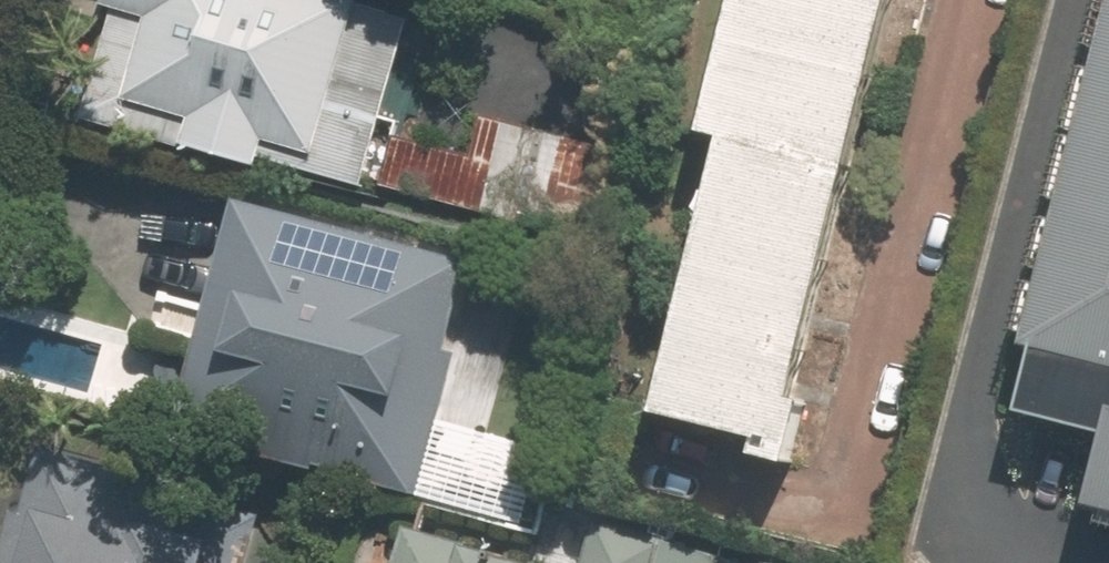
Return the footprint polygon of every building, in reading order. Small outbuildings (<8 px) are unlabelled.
[(83,101),(258,152),(261,142),(363,172),(412,4),(399,0),(112,0),(83,101)] [(800,469),(815,409),(802,406),(900,0),(744,0),(711,137),(737,143),(670,419),(765,442),(761,459),(800,469)] [(391,185),(583,236),(610,136),(571,126),(585,73),(517,55),(503,110),(466,100),(456,136),(407,123),(391,185)] [(1041,385),(1108,402),(1108,128),(1041,385)] [(473,237),(240,174),(176,410),(541,508),(554,459),(440,428),(456,370),(438,365),(473,237)] [(657,391),(599,377),(577,473),(636,486),(657,391)] [(263,531),(182,510),(191,475),(39,434),(8,549),(0,547),(0,562),(254,562),(263,531)] [(614,510),(596,562),(774,562),(614,510)] [(420,513),(404,562),(571,562),(420,513)]
